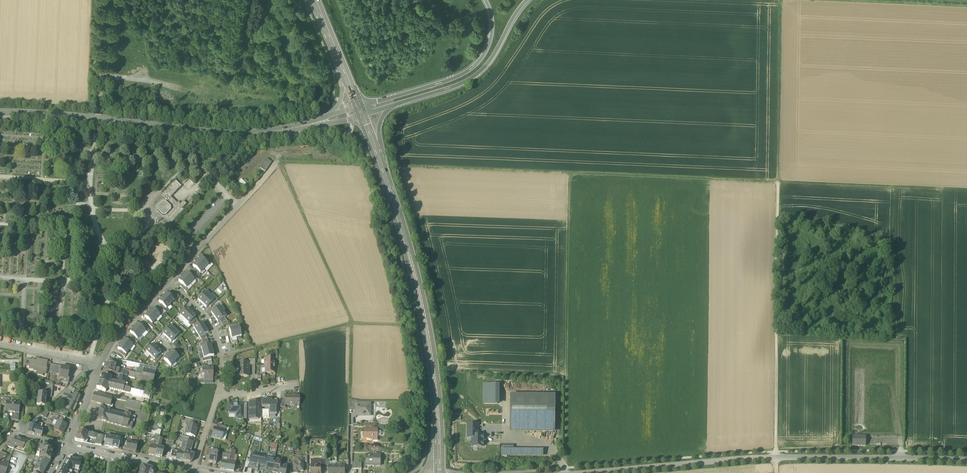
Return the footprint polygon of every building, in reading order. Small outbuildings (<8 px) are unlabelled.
[(261,169),(265,172),(271,163),(267,160),(261,169)] [(246,185),(241,180),(235,186),(240,191),(246,185)] [(175,181),(161,195),(168,201),(166,203),(165,203),(162,203),(157,208),(157,211),(162,216),(165,216),(166,215),(168,217),(168,218),(170,220),(168,221),(171,224),(184,210),(182,209),(186,204),(183,201),(179,206),(171,198),(181,187),(175,181)] [(201,258),(197,262),(204,269),(208,265),(203,260),(201,258)] [(205,258),(203,260),(208,265),(210,266),(212,264),(205,258)] [(204,269),(197,262),(193,266),(195,268),(200,273),(204,269)] [(187,273),(182,277),(190,284),(194,280),(189,275),(187,273)] [(191,273),(189,275),(194,280),(195,281),(197,279),(195,277),(191,273)] [(190,284),(182,277),(178,281),(182,285),(186,288),(190,284)] [(186,288),(182,285),(180,287),(186,293),(189,291),(186,288)] [(204,289),(198,295),(200,297),(205,293),(206,291),(204,289)] [(167,293),(163,298),(170,305),(174,301),(170,297),(167,293)] [(209,297),(205,293),(200,297),(198,300),(202,304),(209,297)] [(213,301),(209,297),(202,304),(206,308),(208,306),(213,301)] [(170,305),(163,298),(159,302),(161,304),(166,309),(170,305)] [(213,301),(208,306),(211,308),(217,301),(215,299),(213,301)] [(165,313),(167,311),(166,309),(161,304),(159,307),(163,311),(165,313)] [(223,312),(220,307),(214,311),(211,313),(214,318),(223,312)] [(155,311),(152,309),(148,313),(156,320),(160,316),(155,311)] [(161,317),(163,315),(161,313),(157,309),(155,311),(160,316),(161,317)] [(191,313),(187,309),(186,310),(180,316),(184,320),(191,313)] [(226,317),(223,312),(214,318),(218,323),(219,321),(224,318),(226,317)] [(156,320),(148,313),(144,317),(148,321),(152,324),(156,320)] [(196,317),(191,313),(184,320),(189,324),(195,318),(196,317)] [(197,320),(195,318),(189,324),(191,326),(197,320)] [(152,324),(148,321),(146,323),(152,329),(154,327),(152,324)] [(205,328),(202,323),(199,325),(195,328),(194,328),(197,333),(205,328)] [(138,324),(134,328),(141,335),(145,331),(142,328),(138,324)] [(162,331),(164,333),(170,327),(168,324),(162,331)] [(144,325),(142,328),(145,331),(148,334),(150,331),(144,325)] [(164,333),(163,334),(167,338),(174,331),(170,327),(164,333)] [(141,335),(134,328),(130,332),(132,335),(137,340),(141,335)] [(208,333),(205,328),(197,333),(199,338),(200,338),(205,335),(208,333)] [(178,335),(174,331),(167,338),(171,342),(175,339),(178,335)] [(137,340),(132,335),(130,337),(137,343),(139,341),(137,340)] [(127,341),(124,339),(121,344),(129,350),(133,345),(132,345),(127,341)] [(129,350),(121,344),(117,349),(120,350),(126,355),(129,350)] [(146,352),(151,347),(149,345),(143,351),(145,353),(146,352)] [(150,356),(157,349),(153,345),(151,347),(146,352),(150,356)] [(212,351),(211,345),(209,345),(201,347),(202,353),(212,351)] [(159,355),(161,353),(157,349),(150,356),(154,360),(159,355)] [(173,353),(172,351),(167,355),(175,363),(179,358),(173,353)] [(175,351),(173,353),(179,358),(180,359),(182,357),(180,355),(175,351)] [(214,356),(212,351),(202,353),(204,359),(211,357),(214,356)] [(162,357),(159,355),(154,360),(153,361),(155,363),(162,357)] [(171,367),(175,363),(167,355),(163,360),(171,367)] [(48,361),(36,359),(35,363),(31,362),(30,366),(29,368),(34,369),(34,367),(37,368),(37,371),(36,374),(43,375),(43,374),(46,374),(47,369),(44,368),(45,365),(47,365),(48,361)] [(143,370),(155,372),(156,368),(128,362),(127,366),(138,368),(143,370)] [(116,365),(107,363),(103,372),(114,374),(115,370),(116,365)] [(248,363),(237,363),(237,368),(238,368),(238,372),(237,372),(237,376),(241,376),(241,377),(249,377),(249,365),(249,363),(248,363)] [(61,367),(54,366),(53,373),(59,375),(61,367)] [(70,368),(61,367),(59,378),(63,379),(67,380),(68,380),(70,368)] [(213,368),(202,368),(202,374),(204,374),(204,380),(205,380),(213,380),(213,368)] [(136,374),(128,372),(128,371),(119,369),(118,371),(118,375),(120,376),(126,377),(141,380),(142,375),(136,374)] [(155,372),(143,370),(142,375),(141,380),(153,383),(155,372)] [(111,378),(102,375),(99,382),(108,385),(110,382),(111,378)] [(108,385),(99,382),(96,388),(105,392),(107,388),(108,385)] [(484,404),(499,404),(498,384),(484,385),(484,404)] [(151,394),(130,390),(129,394),(132,396),(149,400),(151,394)] [(47,395),(38,393),(36,405),(41,405),(41,406),(45,407),(47,395)] [(81,396),(75,393),(73,397),(72,402),(77,404),(81,396)] [(112,398),(94,393),(90,402),(101,405),(106,406),(110,407),(111,405),(112,398)] [(299,396),(285,396),(285,401),(285,405),(292,405),(294,406),(295,405),(299,405),(299,396)] [(554,397),(511,396),(511,433),(554,434),(554,397)] [(67,400),(61,397),(57,401),(70,406),(68,410),(74,413),(74,412),(74,413),(77,404),(72,402),(67,400)] [(261,402),(261,408),(268,408),(268,415),(276,415),(276,400),(261,399),(261,402)] [(9,402),(6,401),(5,412),(12,413),(13,402),(9,402)] [(20,403),(13,402),(12,413),(19,414),(20,403)] [(142,406),(126,402),(124,408),(140,412),(142,406)] [(261,402),(249,402),(249,419),(258,419),(258,417),(261,417),(261,408),(261,402)] [(243,404),(228,404),(228,413),(237,413),(237,419),(243,419),(243,404)] [(371,404),(356,404),(356,415),(363,415),(363,417),(364,417),(370,417),(371,404)] [(110,411),(105,410),(106,406),(101,405),(97,421),(127,428),(128,425),(129,422),(131,414),(125,413),(125,415),(110,411)] [(58,421),(54,430),(63,434),(67,425),(63,423),(58,421)] [(192,425),(187,424),(185,434),(195,437),(198,427),(192,425)] [(36,427),(30,425),(27,433),(35,436),(37,430),(38,427),(36,427)] [(217,429),(214,428),(211,437),(221,440),(224,431),(217,429)] [(378,429),(363,429),(363,438),(373,438),(373,441),(378,441),(378,429)] [(87,433),(78,431),(75,440),(75,441),(84,443),(86,437),(87,433)] [(472,437),(472,446),(481,446),(482,444),(484,444),(484,436),(478,435),(478,431),(469,431),(468,431),(468,437),(472,437)] [(104,446),(104,447),(109,447),(111,448),(113,437),(106,436),(105,442),(104,446)] [(113,437),(111,448),(114,448),(118,449),(118,448),(119,444),(120,439),(113,437)] [(853,446),(865,446),(865,443),(865,437),(853,437),(853,446)] [(26,442),(15,438),(14,441),(12,441),(11,445),(15,446),(23,449),(23,446),(24,446),(26,442)] [(137,444),(127,442),(126,451),(136,452),(137,444)] [(53,451),(46,449),(46,447),(46,445),(40,444),(37,453),(40,454),(39,457),(41,458),(50,460),(51,458),(52,455),(53,451)] [(154,447),(150,446),(148,455),(155,456),(157,448),(154,447)] [(160,448),(157,448),(155,456),(162,458),(164,449),(160,448)] [(178,452),(172,450),(169,459),(175,460),(178,452)] [(181,452),(178,451),(178,452),(175,460),(182,462),(184,453),(181,452)] [(0,452),(0,472),(6,472),(9,464),(4,462),(7,455),(0,452)] [(186,453),(184,453),(182,462),(190,463),(192,463),(194,455),(186,453)] [(210,453),(209,457),(208,461),(216,463),(218,455),(210,453)] [(381,455),(366,455),(366,464),(374,464),(374,466),(381,466),(381,455)] [(258,469),(264,471),(267,459),(250,456),(248,467),(255,469),(255,470),(258,471),(258,469)] [(41,458),(34,470),(37,471),(39,472),(43,472),(50,461),(50,460),(41,458)] [(60,472),(72,472),(74,471),(80,471),(81,460),(68,458),(60,472)] [(274,460),(267,459),(264,471),(272,472),(274,460)] [(274,460),(272,472),(276,472),(278,472),(280,465),(281,462),(274,460)] [(298,460),(297,463),(293,463),(293,472),(298,472),(298,471),(304,471),(304,463),(304,460),(303,460),(298,460)] [(226,462),(221,461),(220,469),(227,470),(228,462),(226,462)] [(232,462),(228,462),(227,470),(234,471),(235,463),(232,462)]
